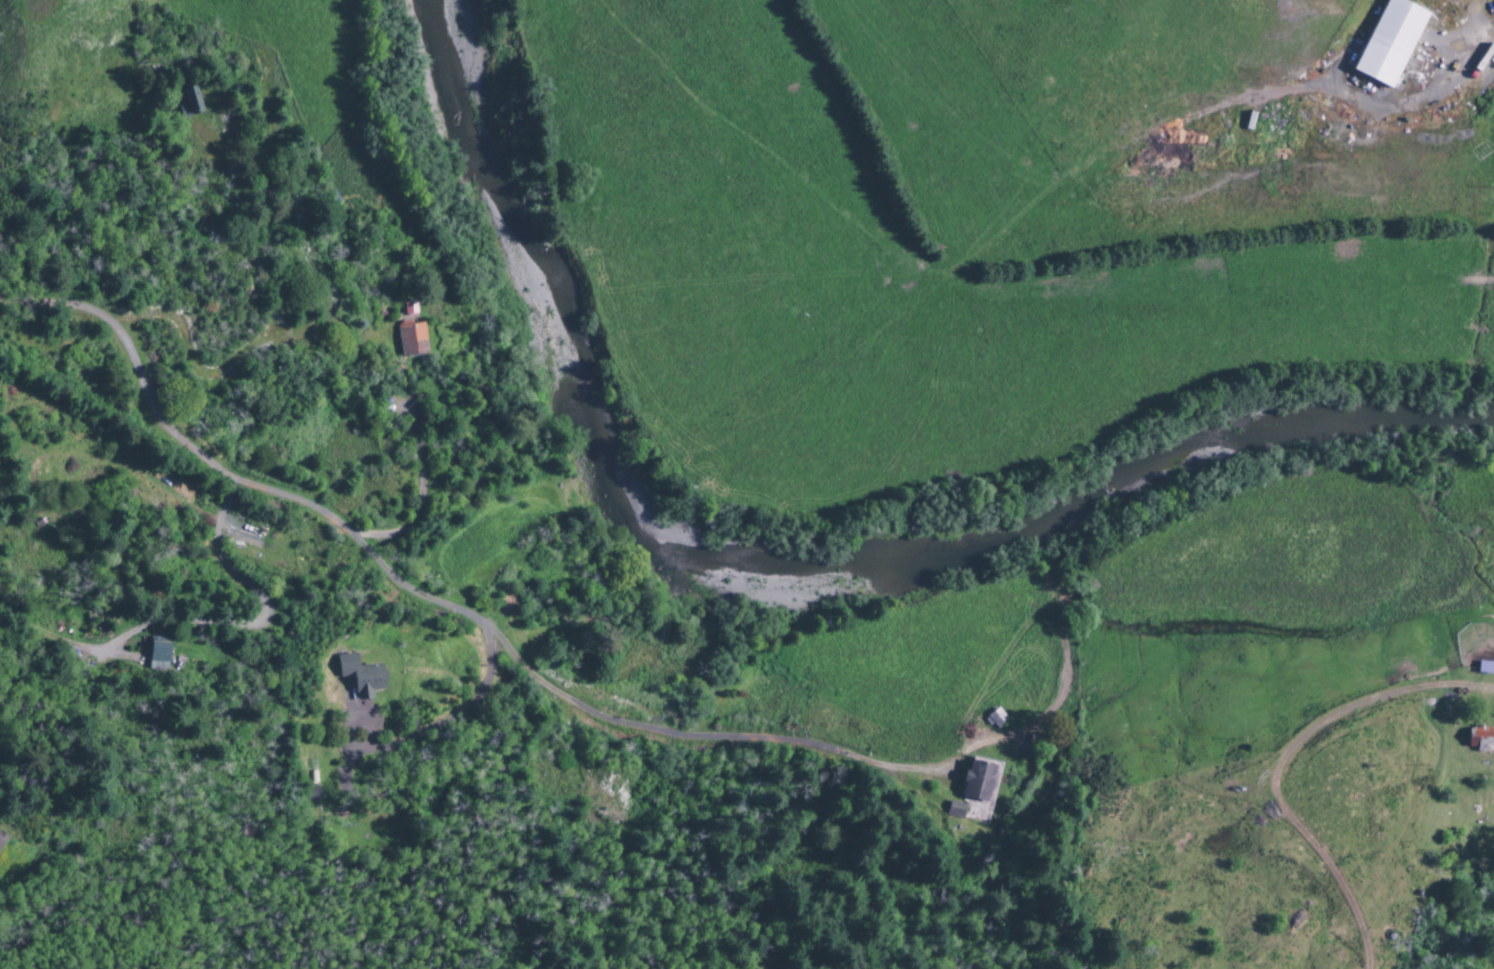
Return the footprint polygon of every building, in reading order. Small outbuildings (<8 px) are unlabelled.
[(1428,13),(1399,0),(1386,0),(1353,73),(1393,90),(1428,13)] [(403,303),(404,317),(416,316),(415,302),(403,303)] [(426,356),(423,323),(397,325),(400,358),(426,356)] [(149,663),(168,663),(169,644),(149,643),(149,663)] [(336,656),(339,678),(352,676),(356,702),(372,699),(371,691),(385,689),(381,663),(357,667),(355,653),(336,656)] [(994,731),(1007,722),(998,709),(985,718),(994,731)] [(1469,748),(1493,748),(1493,727),(1468,728),(1469,748)]
